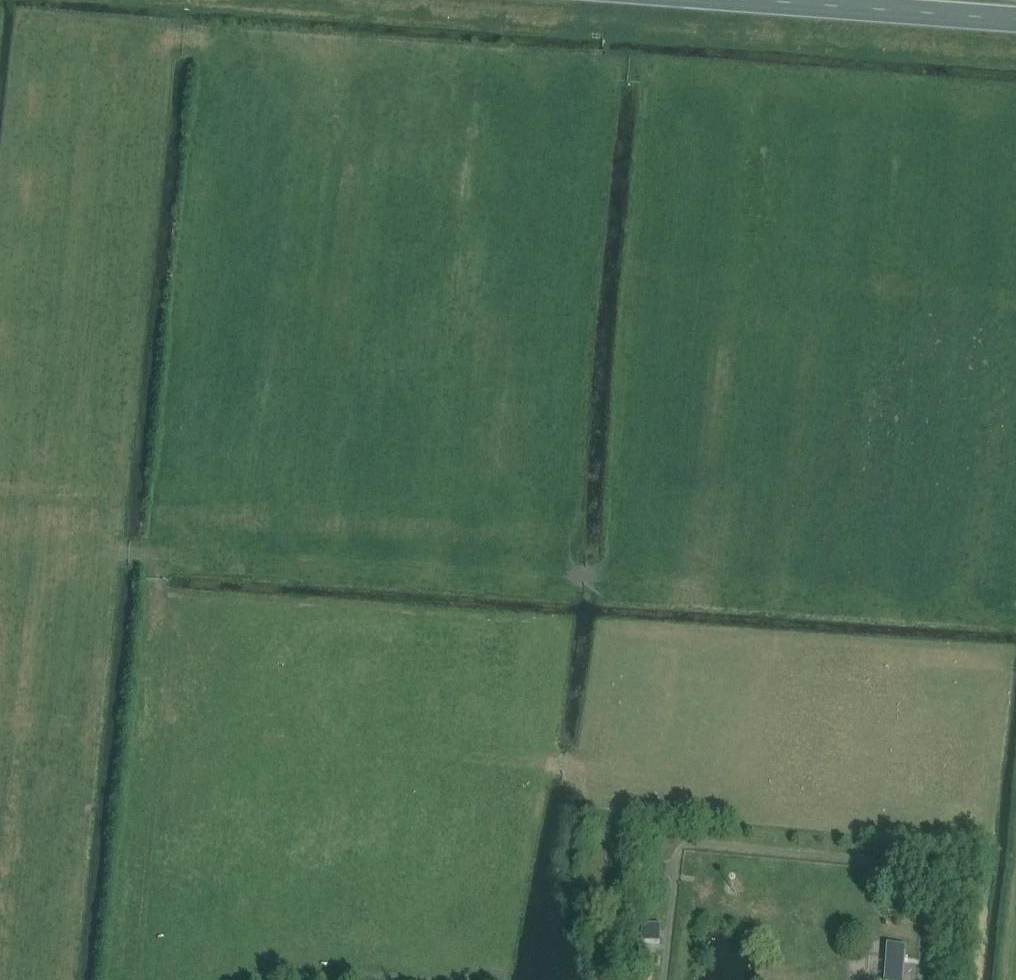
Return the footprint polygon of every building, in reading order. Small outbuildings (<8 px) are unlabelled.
[(657,945),(657,919),(632,919),(632,944),(657,945)] [(892,946),(891,968),(907,969),(910,932),(894,931),(892,946)]
